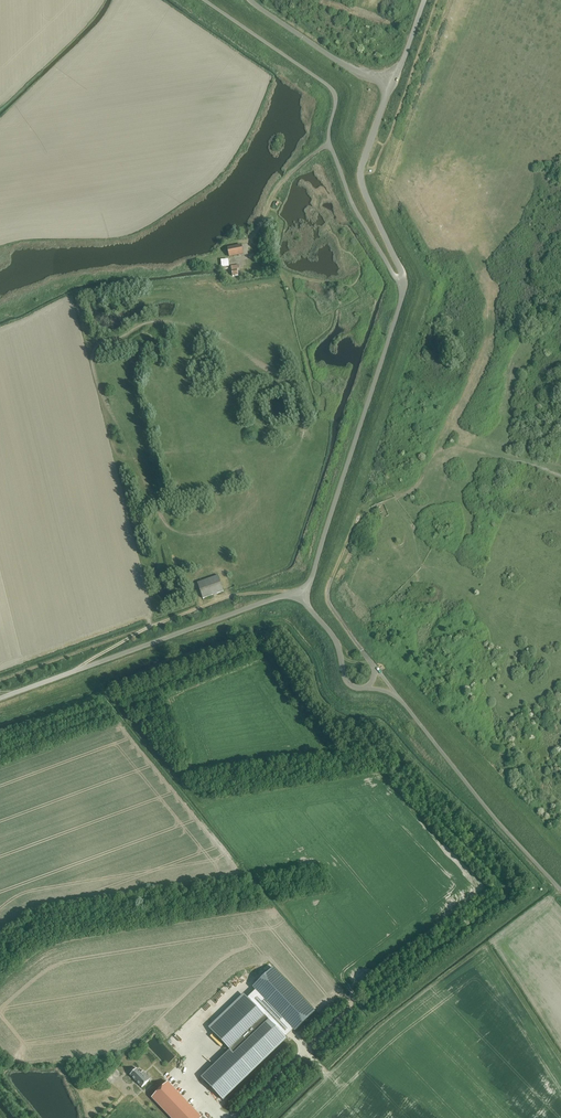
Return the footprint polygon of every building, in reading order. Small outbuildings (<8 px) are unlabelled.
[(241,246),(228,249),(230,258),(242,256),(241,246)] [(221,260),(221,267),(229,266),(228,259),(221,260)] [(230,267),(232,277),(238,276),(237,271),(239,270),(238,266),(230,267)] [(197,582),(203,598),(224,591),(218,575),(197,582)] [(273,967),(252,986),(295,1031),(296,1030),(315,1011),(273,967)] [(205,1081),(223,1100),(286,1039),(247,998),(212,1032),(233,1054),(205,1081)] [(177,1040),(181,1036),(176,1031),(172,1035),(177,1040)] [(208,1049),(216,1045),(213,1039),(205,1042),(208,1049)] [(118,1065),(108,1075),(113,1080),(123,1070),(118,1065)] [(141,1073),(136,1068),(130,1075),(142,1087),(149,1081),(148,1081),(150,1079),(143,1071),(141,1073)] [(171,1117),(202,1117),(168,1082),(151,1097),(171,1117)]
